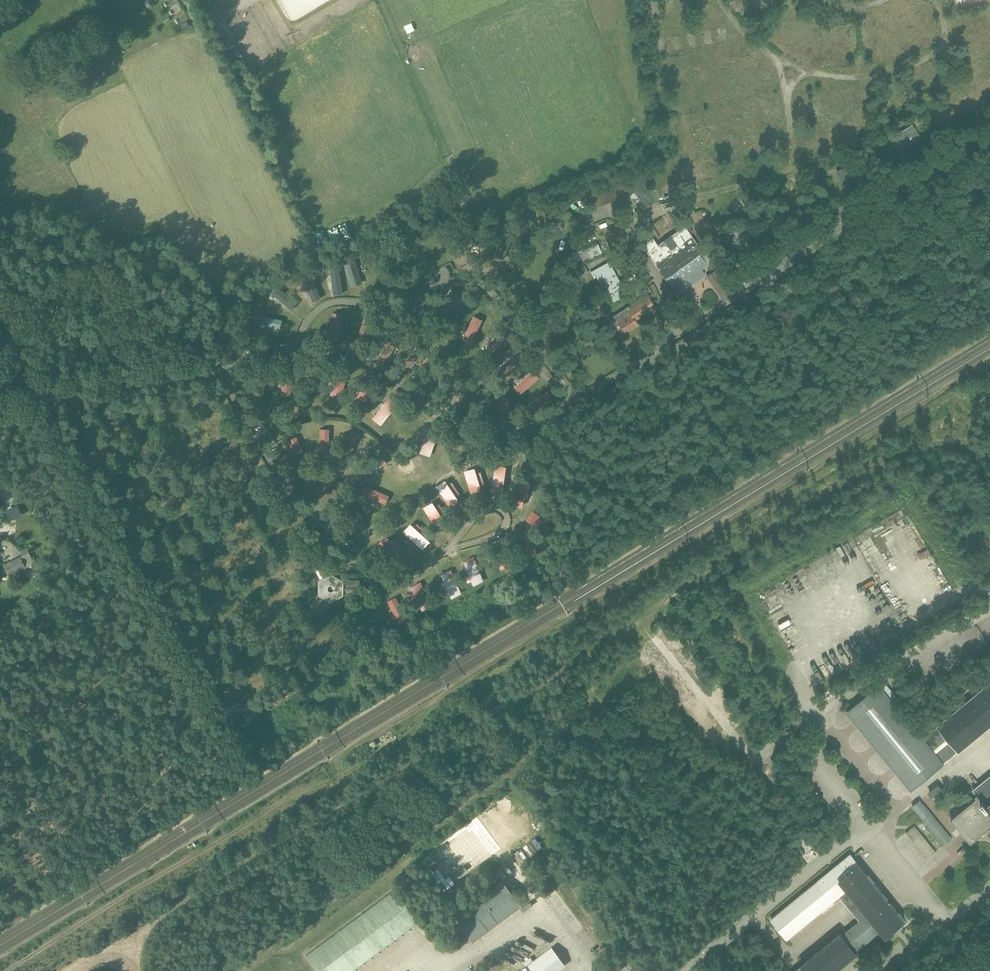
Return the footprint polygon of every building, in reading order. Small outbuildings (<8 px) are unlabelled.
[(655,10),(663,9),(662,0),(653,0),(655,10)] [(762,0),(741,0),(747,9),(762,0)] [(864,11),(864,23),(877,22),(876,11),(864,11)] [(850,24),(861,23),(860,13),(849,14),(850,24)] [(723,23),(725,35),(732,34),(731,22),(723,23)] [(710,38),(716,37),(714,25),(708,26),(710,38)] [(699,28),(692,29),(694,42),(700,42),(699,28)] [(677,46),(685,46),(684,31),(676,31),(677,46)] [(873,48),(887,43),(883,32),(869,37),(873,48)] [(661,49),(669,48),(668,34),(660,34),(661,49)] [(810,55),(822,58),(825,46),(813,43),(810,55)] [(835,47),(839,61),(846,59),(843,45),(835,47)] [(778,71),(767,74),(770,84),(781,81),(778,71)] [(932,132),(924,119),(920,121),(922,125),(919,127),(925,136),(932,132)] [(921,138),(913,125),(898,134),(907,148),(921,138)] [(647,146),(655,143),(653,136),(645,139),(647,146)] [(838,172),(844,186),(858,179),(852,165),(838,172)] [(870,166),(864,168),(867,174),(872,171),(870,166)] [(638,172),(629,177),(611,184),(582,194),(588,210),(617,199),(629,194),(634,203),(641,199),(645,208),(655,202),(642,178),(643,178),(640,173),(639,173),(638,172)] [(644,244),(678,293),(686,287),(682,282),(708,265),(712,271),(716,269),(691,233),(693,232),(688,224),(658,244),(654,238),(651,240),(650,238),(646,240),(647,242),(644,244)] [(732,246),(748,249),(751,233),(735,230),(732,246)] [(468,246),(485,244),(483,231),(467,234),(468,246)] [(593,256),(602,252),(599,243),(578,251),(583,261),(593,257),(593,256)] [(363,284),(355,259),(344,262),(351,287),(363,284)] [(591,271),(594,276),(597,274),(606,290),(621,281),(609,261),(591,271)] [(576,278),(589,272),(586,265),(573,271),(576,278)] [(343,293),(339,268),(330,269),(334,295),(343,293)] [(718,272),(709,278),(724,300),(733,294),(718,272)] [(524,293),(547,282),(544,273),(520,284),(524,293)] [(321,298),(311,274),(302,278),(312,302),(321,298)] [(298,303),(278,287),(272,294),(292,310),(298,303)] [(443,311),(446,309),(452,315),(464,301),(451,290),(445,297),(443,295),(443,311)] [(628,306),(609,318),(621,336),(626,332),(639,323),(636,319),(656,306),(649,295),(629,308),(628,306)] [(339,340),(342,314),(333,312),(330,338),(339,340)] [(283,320),(256,314),(254,322),(281,328),(283,320)] [(367,341),(374,316),(365,314),(358,339),(367,341)] [(471,343),(483,320),(475,316),(463,339),(471,343)] [(599,327),(607,322),(604,316),(596,321),(599,327)] [(490,357),(507,337),(499,331),(483,351),(490,357)] [(387,359),(401,337),(393,332),(379,354),(387,359)] [(407,373),(424,353),(416,347),(399,366),(407,373)] [(505,374),(525,357),(519,350),(499,368),(505,374)] [(317,392),(319,366),(309,365),(307,391),(317,392)] [(341,398),(349,373),(339,369),(330,395),(341,398)] [(291,396),(292,371),(282,370),(282,396),(291,396)] [(533,370),(514,387),(521,394),(540,377),(533,370)] [(264,399),(264,373),(255,373),(255,399),(264,399)] [(362,410),(376,388),(367,382),(352,404),(362,410)] [(533,412),(554,397),(549,390),(528,405),(533,412)] [(506,423),(510,397),(501,396),(497,421),(506,423)] [(390,398),(372,418),(381,426),(398,405),(390,398)] [(431,456),(440,432),(429,428),(420,452),(431,456)] [(329,455),(330,429),(320,429),(320,455),(329,455)] [(350,458),(360,434),(351,431),(341,454),(350,458)] [(308,460),(297,436),(288,441),(299,464),(308,460)] [(364,474),(387,464),(383,455),(361,465),(364,474)] [(503,493),(506,467),(495,465),(491,491),(503,493)] [(483,494),(475,468),(464,471),(472,497),(483,494)] [(327,488),(323,478),(311,483),(316,493),(327,488)] [(521,508),(531,483),(521,479),(511,503),(521,508)] [(461,503),(445,480),(436,487),(451,509),(461,503)] [(386,504),(389,495),(366,486),(362,494),(386,504)] [(447,524),(433,502),(423,508),(438,530),(447,524)] [(555,527),(533,511),(526,520),(548,536),(555,527)] [(430,542),(411,523),(403,532),(423,550),(430,542)] [(248,541),(241,525),(234,528),(241,544),(248,541)] [(216,536),(224,552),(231,549),(223,533),(216,536)] [(403,559),(388,537),(379,543),(394,565),(403,559)] [(213,558),(205,542),(199,545),(206,561),(213,558)] [(517,567),(505,543),(495,549),(507,572),(517,567)] [(9,576),(35,563),(28,547),(21,551),(23,556),(4,564),(9,576)] [(195,565),(187,550),(180,554),(188,569),(195,565)] [(484,581),(474,557),(464,561),(474,586),(484,581)] [(360,581),(343,581),(331,574),(323,559),(311,567),(319,581),(319,595),(310,609),(323,616),(331,602),(343,595),(360,595),(360,581)] [(414,575),(422,572),(420,566),(412,569),(414,575)] [(462,594),(451,569),(441,574),(452,598),(462,594)] [(411,587),(423,610),(433,605),(421,582),(411,587)] [(388,601),(400,624),(408,620),(396,597),(388,601)] [(989,725),(989,682),(938,725),(923,738),(879,685),(847,711),(911,789),(943,763),(958,750),(959,750),(989,725)] [(973,789),(977,794),(976,795),(977,796),(951,818),(971,842),(989,827),(989,775),(973,789)] [(938,785),(929,792),(936,800),(944,792),(938,785)] [(920,800),(912,806),(944,844),(951,838),(920,800)] [(832,833),(825,824),(820,827),(827,837),(832,833)] [(820,843),(813,833),(808,837),(815,847),(820,843)] [(806,854),(799,845),(794,849),(801,858),(806,854)] [(807,970),(834,970),(837,968),(837,969),(838,969),(838,968),(846,961),(847,961),(847,960),(857,952),(855,950),(880,930),(884,935),(887,938),(895,932),(893,930),(896,927),(904,921),(905,920),(897,911),(898,911),(897,910),(867,873),(867,872),(866,873),(851,853),(803,892),(771,919),(787,939),(803,926),(840,896),(860,920),(842,934),(841,932),(831,940),(830,940),(830,941),(822,948),(821,947),(820,948),(821,949),(812,956),(812,955),(811,956),(812,956),(806,961),(802,964),(807,970)] [(454,917),(473,941),(520,906),(502,881),(497,885),(495,882),(489,886),(491,889),(454,917)] [(306,955),(318,970),(351,970),(418,921),(394,890),(306,955)] [(564,965),(551,948),(520,970),(556,970),(564,965)] [(630,970),(640,970),(629,955),(622,960),(630,970)]
